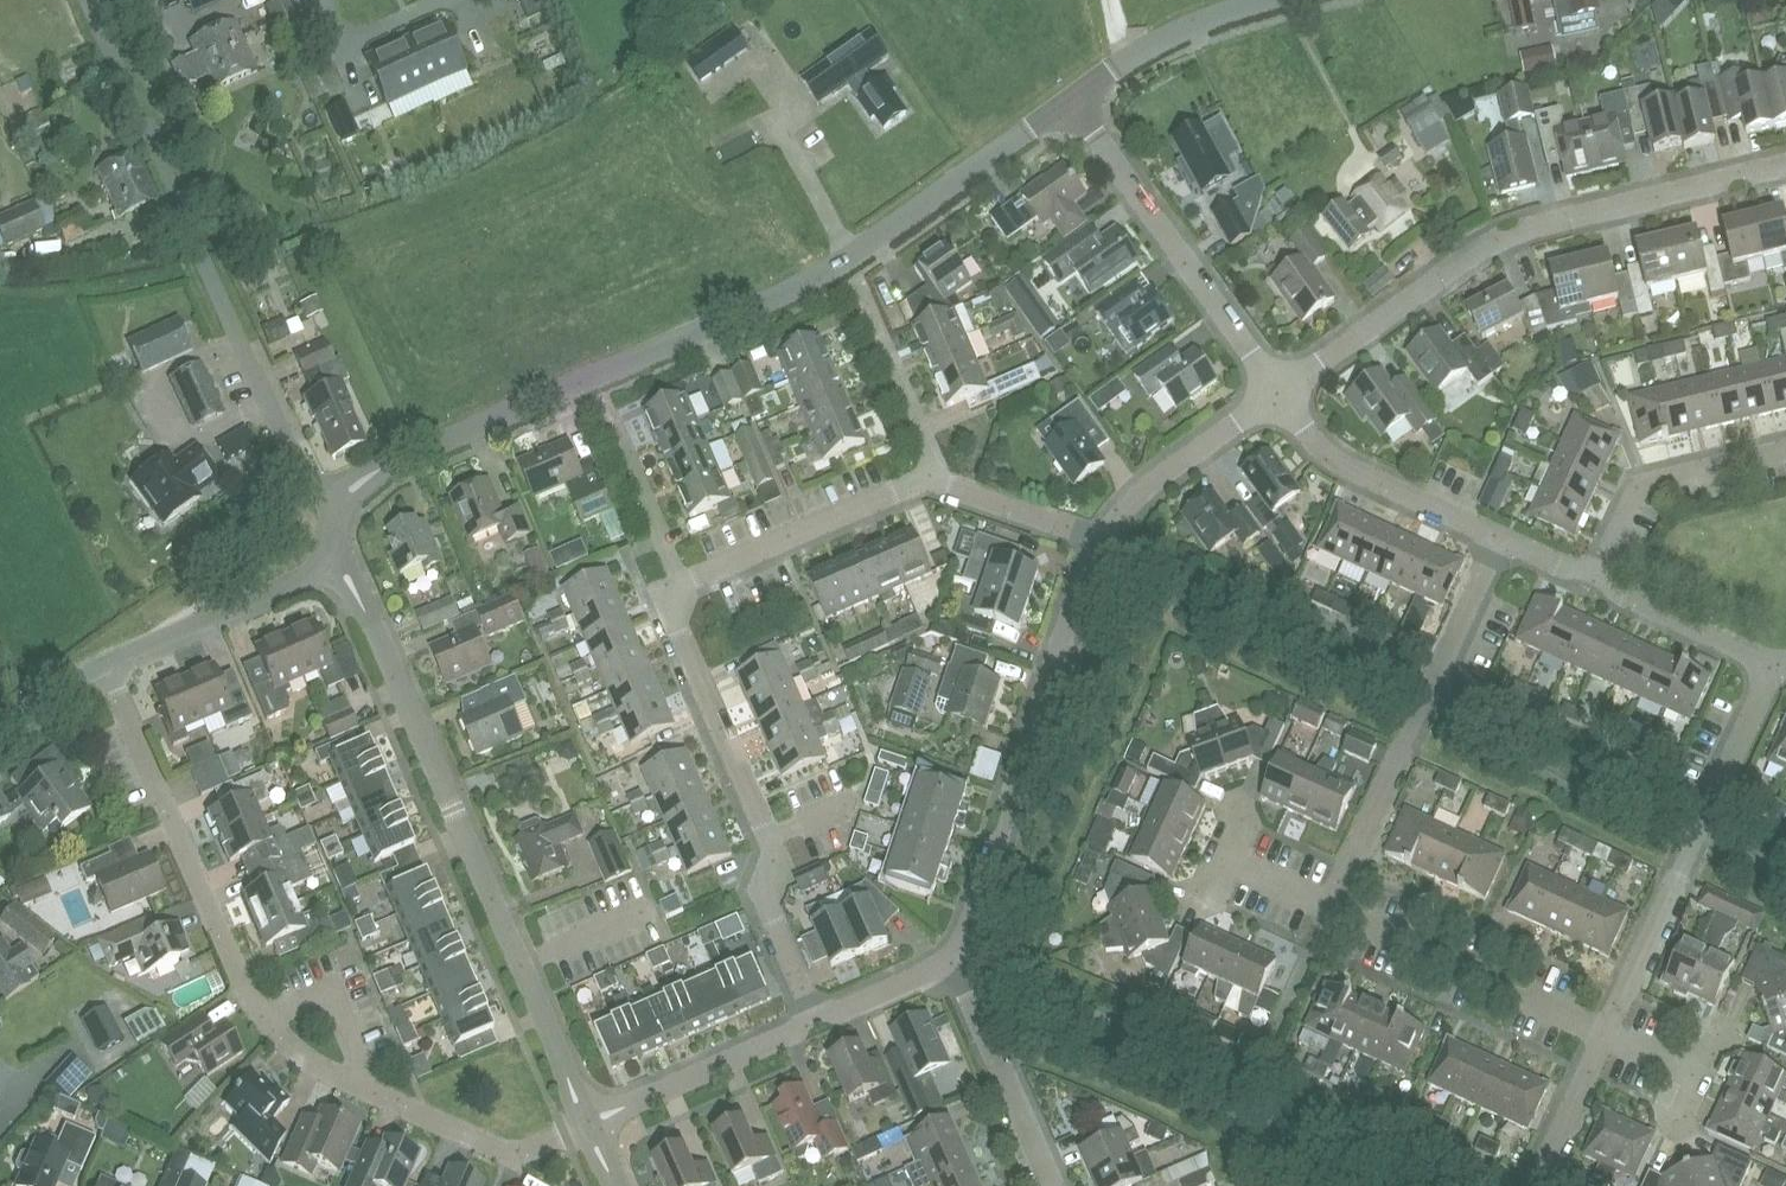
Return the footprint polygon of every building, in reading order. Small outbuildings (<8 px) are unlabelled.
[(193,9),(214,0),(189,0),(193,9)] [(279,39),(286,35),(295,55),(310,48),(288,0),(279,0),(264,7),(279,39)] [(527,16),(540,9),(536,0),(520,0),(527,16)] [(1534,27),(1529,0),(1527,0),(1510,3),(1516,31),(1534,27)] [(1599,14),(1596,0),(1553,0),(1561,40),(1599,33),(1595,15),(1599,14)] [(211,90),(256,69),(234,20),(188,41),(194,54),(170,65),(180,88),(205,77),(211,90)] [(467,71),(444,20),(404,38),(427,89),(467,71)] [(733,30),(682,65),(699,87),(747,53),(733,30)] [(885,120),(893,132),(908,119),(892,95),(895,93),(886,77),(874,85),(864,71),(886,55),(871,33),(804,79),(819,102),(853,79),(858,87),(852,91),(872,118),(877,126),(885,120)] [(427,89),(404,38),(364,56),(387,107),(427,89)] [(1538,71),(1535,52),(1520,55),(1523,74),(1538,71)] [(1773,127),(1763,84),(1761,79),(1750,81),(1749,75),(1715,83),(1723,113),(1740,109),(1746,133),(1773,127)] [(1773,127),(1785,124),(1785,78),(1763,84),(1773,127)] [(1621,82),(1624,93),(1636,90),(1633,80),(1621,82)] [(1722,111),(1715,83),(1715,80),(1700,83),(1702,92),(1687,96),(1688,102),(1675,105),(1674,101),(1673,101),(1684,149),(1714,141),(1708,114),(1722,111)] [(1684,149),(1673,101),(1655,105),(1650,86),(1636,90),(1624,93),(1633,128),(1647,124),(1654,151),(1683,144),(1684,149)] [(1524,139),(1522,140),(1518,121),(1534,117),(1527,87),(1497,94),(1509,143),(1490,148),(1502,194),(1535,185),(1524,139)] [(1600,121),(1584,125),(1596,171),(1625,163),(1617,131),(1632,127),(1624,93),(1600,99),(1604,118),(1602,119),(1600,121)] [(1446,133),(1425,97),(1399,112),(1420,148),(1446,133)] [(39,108),(9,122),(19,145),(50,131),(39,108)] [(1596,171),(1584,125),(1569,129),(1567,128),(1564,128),(1559,109),(1535,115),(1543,149),(1558,145),(1566,178),(1596,171)] [(350,119),(337,125),(343,139),(356,134),(350,119)] [(1226,152),(1217,157),(1201,126),(1173,141),(1191,173),(1191,172),(1203,194),(1238,175),(1226,152)] [(322,159),(342,153),(339,142),(318,149),(322,159)] [(1393,145),(1377,157),(1385,169),(1402,157),(1393,145)] [(136,152),(97,169),(118,216),(157,198),(136,152)] [(1007,241),(1038,218),(1043,226),(1059,215),(1065,223),(1057,229),(1064,239),(1087,223),(1073,205),(1085,196),(1063,166),(991,217),(1007,241)] [(1408,210),(1380,174),(1352,197),(1355,200),(1347,207),(1343,201),(1323,217),(1350,250),(1369,235),(1366,231),(1374,225),(1380,232),(1408,210)] [(1264,201),(1277,220),(1290,211),(1286,205),(1293,200),(1285,188),(1276,194),(1275,194),(1264,201)] [(43,230),(31,202),(0,216),(0,235),(5,247),(43,230)] [(1231,204),(1212,214),(1230,245),(1248,235),(1231,204)] [(80,209),(55,220),(64,242),(90,231),(80,209)] [(1753,217),(1763,259),(1780,254),(1784,271),(1785,271),(1785,223),(1783,210),(1753,217)] [(1730,255),(1717,258),(1724,286),(1750,279),(1746,263),(1763,259),(1753,217),(1723,225),(1730,255)] [(1307,230),(1291,241),(1303,258),(1272,280),(1302,321),(1333,298),(1312,267),(1326,257),(1307,230)] [(1724,286),(1717,258),(1716,255),(1702,258),(1696,231),(1666,239),(1677,282),(1706,275),(1712,299),(1726,296),(1725,290),(1724,286)] [(994,233),(989,233),(985,236),(985,241),(988,245),(993,246),(997,243),(998,237),(994,233)] [(1134,264),(1111,233),(1083,254),(1073,240),(1044,261),(1061,283),(1075,272),(1091,294),(1134,264)] [(1677,282),(1666,239),(1636,246),(1643,273),(1629,276),(1630,280),(1638,315),(1637,315),(1638,320),(1654,316),(1647,289),(1677,282)] [(912,328),(953,311),(953,310),(952,310),(945,301),(971,282),(945,246),(913,268),(926,287),(906,302),(916,326),(912,328)] [(1638,315),(1630,280),(1615,284),(1607,253),(1578,260),(1589,305),(1618,298),(1623,318),(1637,315),(1638,315)] [(1589,305),(1578,260),(1549,267),(1557,298),(1536,304),(1541,317),(1547,330),(1577,323),(1573,309),(1589,305)] [(1018,306),(1033,295),(1021,278),(1005,289),(1018,306)] [(1012,308),(1003,289),(989,295),(997,314),(1012,308)] [(1522,319),(1507,289),(1467,310),(1482,339),(1522,319)] [(1123,293),(1096,312),(1112,334),(1126,355),(1136,348),(1151,337),(1150,335),(1173,319),(1152,290),(1132,305),(1123,293)] [(953,311),(912,328),(924,355),(965,337),(953,311)] [(1056,328),(1044,312),(1029,322),(1040,338),(1041,339),(1056,328)] [(1087,312),(1077,319),(1083,327),(1092,320),(1087,312)] [(1017,314),(988,326),(993,338),(1009,331),(1013,340),(1025,335),(1017,314)] [(1777,318),(1779,331),(1785,330),(1785,316),(1777,318)] [(1547,330),(1541,317),(1524,325),(1531,338),(1547,330)] [(269,345),(290,337),(283,318),(262,326),(269,345)] [(1779,331),(1777,318),(1766,320),(1768,333),(1779,331)] [(177,321),(128,344),(141,372),(190,349),(177,321)] [(1723,325),(1726,339),(1737,336),(1734,322),(1723,325)] [(1726,339),(1723,325),(1711,327),(1715,341),(1726,339)] [(1589,345),(1581,329),(1567,335),(1574,352),(1589,345)] [(1459,359),(1439,330),(1407,353),(1431,385),(1442,387),(1466,370),(1478,386),(1493,375),(1474,348),(1459,359)] [(790,381),(830,364),(819,337),(778,355),(790,381)] [(976,363),(965,337),(924,355),(935,381),(976,363)] [(365,443),(347,403),(349,402),(340,381),(348,378),(340,357),(333,359),(325,340),(294,354),(304,378),(318,372),(325,388),(303,397),(312,418),(315,416),(333,457),(365,443)] [(1672,344),(1675,357),(1685,354),(1682,341),(1672,344)] [(1675,357),(1672,344),(1661,346),(1664,359),(1675,357)] [(1638,366),(1649,364),(1645,350),(1634,353),(1638,366)] [(1160,356),(1134,375),(1149,397),(1161,388),(1177,410),(1216,382),(1206,368),(1207,368),(1195,351),(1169,369),(1160,356)] [(165,373),(192,429),(225,414),(200,358),(165,373)] [(1761,365),(1773,412),(1785,409),(1785,359),(1761,365)] [(987,389),(976,363),(935,381),(947,407),(987,389)] [(750,364),(731,372),(743,401),(744,400),(762,393),(750,364)] [(842,390),(830,364),(790,381),(801,407),(842,390)] [(991,384),(998,400),(1059,373),(1051,364),(1035,370),(1033,365),(991,384)] [(1773,412),(1761,365),(1735,371),(1747,419),(1773,412)] [(1399,396),(1381,371),(1347,396),(1362,418),(1367,415),(1382,435),(1406,418),(1416,433),(1436,419),(1412,386),(1399,396)] [(1735,371),(1709,378),(1720,425),(1747,419),(1735,371)] [(712,379),(724,409),(743,401),(731,372),(712,379)] [(1056,395),(1072,388),(1067,376),(1051,383),(1056,395)] [(1720,425),(1709,378),(1682,384),(1694,432),(1720,425)] [(1517,420),(1530,425),(1535,415),(1548,384),(1543,382),(1542,382),(1515,405),(1512,410),(1520,414),(1517,420)] [(1694,432),(1682,384),(1656,391),(1668,438),(1694,432)] [(842,390),(801,407),(812,434),(853,416),(842,390)] [(744,402),(749,415),(751,421),(765,415),(767,420),(777,416),(767,391),(762,393),(744,400),(745,402),(744,402)] [(1668,438),(1656,391),(1629,397),(1640,445),(1668,438)] [(1090,399),(1100,412),(1110,405),(1100,392),(1090,399)] [(656,439),(697,421),(686,394),(645,412),(656,439)] [(1085,437),(1098,427),(1079,400),(1051,420),(1061,435),(1047,446),(1074,484),(1104,463),(1085,437)] [(1563,441),(1607,461),(1619,436),(1575,415),(1563,441)] [(853,416),(812,434),(824,461),(865,443),(853,416)] [(736,436),(750,430),(746,420),(732,426),(736,436)] [(1530,425),(1517,420),(1513,430),(1525,436),(1530,425)] [(697,421),(656,439),(667,465),(708,447),(697,421)] [(226,459),(255,443),(245,427),(216,443),(226,459)] [(746,463),(764,455),(753,429),(750,430),(736,436),(735,436),(746,463)] [(769,452),(782,447),(778,438),(774,440),(770,431),(761,435),(769,452)] [(1563,441),(1552,465),(1596,486),(1607,461),(1563,441)] [(534,498),(583,477),(568,442),(519,463),(534,498)] [(708,447),(667,465),(679,491),(720,473),(708,447)] [(785,455),(782,447),(769,452),(776,469),(784,465),(781,457),(785,455)] [(193,490),(215,475),(197,451),(181,462),(172,461),(168,455),(132,481),(163,524),(199,498),(193,490)] [(1277,521),(1271,513),(1300,492),(1270,451),(1242,472),(1259,497),(1246,507),(1263,531),(1277,521)] [(775,482),(764,455),(746,463),(750,472),(757,490),(758,489),(765,506),(781,499),(774,483),(775,482)] [(1495,469),(1508,475),(1512,464),(1499,458),(1495,469)] [(750,472),(746,463),(738,466),(742,476),(750,472)] [(1596,486),(1552,465),(1540,490),(1585,510),(1596,486)] [(1508,475),(1495,469),(1490,479),(1503,485),(1508,475)] [(731,500),(720,473),(679,491),(690,518),(731,500)] [(529,533),(518,507),(501,513),(488,481),(451,497),(470,540),(500,528),(506,543),(529,533)] [(602,484),(571,497),(582,522),(613,509),(602,484)] [(1585,510),(1540,490),(1529,515),(1573,535),(1585,510)] [(1211,552),(1236,534),(1244,545),(1259,534),(1242,510),(1230,518),(1212,493),(1183,514),(1211,552)] [(1343,561),(1363,517),(1338,505),(1317,549),(1343,561)] [(1388,528),(1363,517),(1343,561),(1368,573),(1388,528)] [(391,555),(399,574),(423,563),(426,569),(442,562),(427,529),(421,532),(415,520),(389,531),(394,543),(391,545),(395,553),(391,555)] [(1304,542),(1289,521),(1271,534),(1286,555),(1304,542)] [(1388,528),(1368,573),(1392,584),(1413,540),(1388,528)] [(887,544),(905,585),(931,574),(914,533),(887,544)] [(977,584),(1028,601),(1038,572),(1006,561),(1011,546),(978,535),(963,580),(977,584)] [(1413,540),(1392,584),(1416,595),(1437,551),(1413,540)] [(1262,559),(1275,550),(1269,543),(1257,551),(1262,559)] [(905,585),(887,544),(861,555),(879,596),(905,585)] [(549,575),(539,549),(524,554),(535,580),(549,575)] [(1462,562),(1437,551),(1416,595),(1442,607),(1462,562)] [(944,552),(931,557),(936,571),(950,565),(944,552)] [(861,555),(835,567),(853,608),(879,596),(861,555)] [(853,608),(835,567),(808,578),(826,619),(853,608)] [(575,616),(618,597),(607,570),(563,589),(575,616)] [(977,584),(971,600),(963,598),(954,625),(981,635),(986,619),(1018,630),(1028,601),(977,584)] [(1321,607),(1327,594),(1317,589),(1311,602),(1321,607)] [(514,594),(476,610),(487,639),(526,623),(514,594)] [(1327,594),(1321,607),(1332,612),(1338,599),(1327,594)] [(1541,653),(1562,608),(1557,606),(1536,596),(1516,641),(1541,653)] [(423,632),(460,616),(452,597),(415,613),(423,632)] [(629,623),(618,597),(575,616),(586,642),(629,623)] [(1352,606),(1346,619),(1356,623),(1362,610),(1352,606)] [(1563,608),(1562,608),(1541,653),(1565,664),(1586,619),(1563,609),(1563,608)] [(552,625),(566,619),(562,610),(548,615),(552,625)] [(1370,630),(1376,617),(1366,612),(1360,625),(1370,630)] [(904,638),(924,629),(917,615),(897,624),(904,638)] [(1387,622),(1376,617),(1370,630),(1381,635),(1387,622)] [(566,619),(552,625),(555,635),(570,629),(566,619)] [(1586,619),(1565,664),(1590,675),(1610,630),(1586,619)] [(629,623),(586,642),(597,667),(641,648),(629,623)] [(284,636),(302,677),(319,670),(327,689),(343,682),(330,654),(326,656),(312,624),(284,636)] [(1395,641),(1405,646),(1411,633),(1401,628),(1395,641)] [(432,650),(446,683),(490,665),(475,629),(462,635),(463,637),(432,650)] [(1635,642),(1610,630),(1590,675),(1614,686),(1635,642)] [(882,631),(866,638),(872,653),(889,646),(882,631)] [(1411,633),(1405,646),(1427,656),(1434,641),(1412,631),(1411,633)] [(302,677),(284,636),(256,648),(269,680),(252,687),(266,720),(288,710),(289,701),(285,693),(290,691),(287,684),(302,677)] [(872,653),(866,638),(843,649),(850,664),(872,653)] [(1659,653),(1635,642),(1614,686),(1639,698),(1659,653)] [(641,648),(597,667),(608,693),(652,674),(641,648)] [(918,718),(931,681),(929,680),(931,675),(937,677),(942,661),(912,651),(905,671),(903,671),(891,708),(918,718)] [(1684,664),(1659,653),(1639,698),(1664,709),(1684,664)] [(748,699),(792,680),(780,654),(737,673),(748,699)] [(1201,673),(1205,667),(1201,658),(1188,663),(1193,677),(1201,673)] [(574,676),(587,671),(583,660),(569,666),(574,676)] [(800,676),(814,670),(810,660),(796,666),(800,676)] [(842,672),(846,682),(870,672),(866,663),(842,672)] [(1684,664),(1664,709),(1689,721),(1710,676),(1689,667),(1690,666),(1684,664)] [(949,665),(941,687),(992,704),(1000,682),(963,669),(963,670),(949,665)] [(212,667),(184,679),(202,721),(219,713),(225,728),(252,717),(239,687),(224,693),(212,667)] [(814,670),(800,676),(804,686),(819,680),(814,670)] [(587,671),(574,676),(578,686),(591,681),(587,671)] [(652,674),(608,693),(615,709),(592,718),(596,727),(610,722),(619,718),(663,699),(652,674)] [(461,717),(477,755),(523,735),(512,709),(527,702),(515,676),(482,691),(488,706),(461,717)] [(202,721),(184,679),(156,691),(173,732),(168,734),(173,746),(188,739),(184,729),(202,721)] [(792,680),(748,699),(759,724),(803,705),(792,680)] [(1520,699),(1526,686),(1515,681),(1510,694),(1520,699)] [(1526,686),(1520,699),(1531,703),(1536,691),(1526,686)] [(992,704),(941,687),(937,699),(951,703),(947,715),(984,727),(992,704)] [(674,725),(663,699),(619,718),(631,744),(674,725)] [(1317,730),(1325,713),(1300,701),(1292,719),(1317,730)] [(1569,721),(1575,708),(1564,703),(1558,716),(1569,721)] [(803,705),(759,724),(770,750),(814,731),(803,705)] [(847,706),(833,711),(837,721),(851,716),(847,706)] [(1218,707),(1206,712),(1227,769),(1253,759),(1250,751),(1256,751),(1270,758),(1284,726),(1271,720),(1264,733),(1254,728),(1243,732),(1238,719),(1229,723),(1218,707)] [(1575,708),(1569,721),(1580,726),(1585,713),(1575,708)] [(329,741),(358,729),(349,709),(321,721),(329,741)] [(823,727),(837,721),(833,711),(819,717),(823,727)] [(1227,769),(1206,712),(1194,716),(1196,735),(1186,738),(1191,752),(1179,756),(1175,766),(1153,756),(1147,770),(1187,788),(1193,774),(1198,770),(1201,779),(1227,769)] [(1347,723),(1329,714),(1322,729),(1340,738),(1347,723)] [(596,727),(592,718),(580,722),(584,732),(588,730),(596,727)] [(841,731),(837,721),(823,727),(827,737),(841,731)] [(613,732),(610,722),(596,727),(600,737),(613,732)] [(1767,762),(1784,770),(1779,780),(1785,783),(1785,722),(1767,762)] [(1618,744),(1624,731),(1614,726),(1608,739),(1618,744)] [(814,731),(770,750),(782,777),(825,758),(814,731)] [(1624,731),(1618,744),(1629,748),(1634,736),(1624,731)] [(1350,732),(1342,750),(1356,756),(1364,738),(1350,732)] [(340,783),(379,766),(368,739),(340,751),(336,742),(314,752),(319,764),(330,760),(340,783)] [(1133,740),(1125,757),(1138,764),(1146,746),(1133,740)] [(1649,742),(1643,755),(1653,760),(1659,747),(1649,742)] [(0,797),(0,823),(24,805),(42,831),(56,822),(61,828),(90,808),(72,783),(76,780),(52,747),(10,778),(18,789),(2,801),(0,797)] [(654,796),(697,777),(686,751),(642,770),(654,796)] [(878,761),(905,770),(909,760),(882,751),(878,761)] [(1286,808),(1304,769),(1294,765),(1296,758),(1281,751),(1260,797),(1286,808)] [(199,795),(228,784),(226,780),(223,773),(218,758),(190,769),(199,795)] [(1313,773),(1304,769),(1286,808),(1310,820),(1336,764),(1325,759),(1313,773)] [(1336,764),(1310,820),(1336,831),(1356,786),(1341,779),(1337,785),(1329,781),(1336,764)] [(379,766),(340,783),(346,799),(333,805),(337,815),(391,792),(379,766)] [(924,766),(914,796),(968,814),(970,809),(961,806),(967,788),(946,781),(948,774),(924,766)] [(1123,766),(1112,792),(1126,798),(1137,771),(1123,766)] [(241,774),(238,767),(223,773),(226,780),(241,774)] [(872,782),(885,786),(889,774),(876,770),(872,782)] [(1445,790),(1451,777),(1440,772),(1434,785),(1445,790)] [(219,837),(260,819),(255,806),(270,800),(265,789),(268,787),(262,774),(232,787),(238,800),(208,813),(219,837)] [(697,777),(654,796),(665,821),(708,802),(697,777)] [(1451,777),(1445,790),(1455,794),(1461,782),(1451,777)] [(885,786),(872,782),(865,804),(877,808),(885,786)] [(1148,807),(1148,808),(1193,829),(1205,803),(1160,783),(1153,798),(1158,802),(1155,810),(1148,807)] [(296,802),(312,796),(308,786),(293,792),(296,802)] [(630,806),(645,800),(640,790),(626,796),(630,806)] [(402,819),(391,792),(337,815),(342,825),(355,819),(362,836),(402,819)] [(1129,799),(1126,798),(1112,792),(1107,803),(1101,801),(1095,814),(1111,821),(1116,808),(1124,812),(1129,799)] [(1494,812),(1500,799),(1490,795),(1484,807),(1494,812)] [(315,805),(312,796),(296,802),(300,811),(315,805)] [(914,796),(905,825),(950,840),(954,825),(963,828),(968,814),(914,796)] [(1500,799),(1494,812),(1504,817),(1510,804),(1500,799)] [(645,800),(630,806),(635,816),(649,810),(645,800)] [(719,828),(708,802),(665,821),(676,847),(719,828)] [(1779,804),(1779,803),(1774,815),(1784,820),(1785,814),(1785,807),(1779,804)] [(1518,807),(1509,832),(1525,838),(1534,814),(1518,807)] [(1193,829),(1148,808),(1142,822),(1147,826),(1143,835),(1182,854),(1193,829)] [(1410,865),(1430,821),(1405,809),(1385,854),(1410,865)] [(260,819),(219,837),(229,862),(259,849),(266,866),(292,855),(292,854),(280,826),(266,832),(260,819)] [(402,819),(362,836),(374,862),(414,845),(402,819)] [(1089,836),(1109,845),(1117,828),(1097,819),(1089,836)] [(515,839),(532,880),(567,865),(558,844),(573,838),(566,821),(551,827),(550,824),(515,839)] [(1454,832),(1430,821),(1410,865),(1434,876),(1454,832)] [(905,825),(896,853),(950,871),(952,863),(943,860),(950,840),(905,825)] [(731,855),(719,828),(676,847),(687,874),(731,855)] [(1568,846),(1573,833),(1563,829),(1557,841),(1568,846)] [(607,880),(605,881),(605,882),(631,871),(614,832),(590,842),(607,880)] [(1454,832),(1434,876),(1459,888),(1479,843),(1454,832)] [(855,833),(853,841),(866,845),(868,837),(855,833)] [(1584,838),(1573,833),(1568,846),(1578,851),(1584,838)] [(1182,854),(1143,835),(1139,845),(1132,843),(1125,858),(1171,879),(1182,854)] [(323,852),(338,845),(334,836),(319,843),(323,852)] [(653,857),(667,851),(663,841),(649,847),(653,857)] [(866,845),(853,841),(850,849),(863,853),(866,845)] [(1505,855),(1479,843),(1459,888),(1484,900),(1505,855)] [(342,854),(338,845),(323,852),(327,861),(342,854)] [(133,861),(127,847),(79,867),(86,882),(96,878),(111,913),(162,890),(147,855),(133,861)] [(292,855),(266,866),(273,881),(243,894),(254,920),(293,903),(288,890),(312,879),(300,851),(292,854),(292,855)] [(667,851),(653,857),(657,867),(671,861),(667,851)] [(1617,869),(1623,856),(1612,851),(1606,864),(1617,869)] [(950,871),(896,853),(886,883),(931,897),(937,879),(946,882),(950,871)] [(1633,861),(1623,856),(1617,869),(1627,874),(1633,861)] [(383,864),(387,872),(397,868),(394,859),(383,864)] [(1101,940),(1159,919),(1149,892),(1141,895),(1141,889),(1147,876),(1116,862),(1109,875),(1111,876),(1103,892),(1112,917),(1097,928),(1101,940)] [(800,894),(828,882),(821,866),(793,878),(800,894)] [(1087,886),(1093,871),(1082,866),(1075,881),(1087,886)] [(1533,922),(1553,877),(1528,866),(1508,910),(1533,922)] [(397,915),(436,898),(425,872),(385,889),(397,915)] [(1577,889),(1553,877),(1533,922),(1557,933),(1577,889)] [(841,913),(860,954),(888,942),(880,923),(894,907),(866,881),(862,885),(850,890),(857,906),(841,913)] [(20,906),(35,900),(29,884),(14,891),(20,906)] [(345,905),(358,898),(353,886),(340,893),(345,905)] [(1577,889),(1557,933),(1581,944),(1602,900),(1577,889)] [(1723,918),(1732,900),(1707,889),(1698,906),(1723,918)] [(676,890),(659,899),(667,917),(684,908),(676,890)] [(448,924),(436,898),(397,915),(408,941),(448,924)] [(1602,900),(1581,944),(1607,956),(1628,912),(1602,900)] [(1732,900),(1723,918),(1755,933),(1764,915),(1732,900)] [(299,917),(293,903),(254,920),(266,946),(294,934),(301,949),(335,934),(328,919),(320,922),(315,910),(299,917)] [(860,954),(841,913),(825,920),(818,904),(806,910),(832,967),(860,954)] [(0,921),(0,925),(41,956),(55,938),(12,905),(0,921)] [(737,915),(707,928),(714,944),(722,940),(723,942),(744,932),(737,915)] [(358,932),(373,925),(369,916),(354,923),(358,932)] [(1159,919),(1101,940),(1106,952),(1124,950),(1128,959),(1141,955),(1146,966),(1156,970),(1150,983),(1163,990),(1178,958),(1164,952),(1160,948),(1169,945),(1159,919)] [(448,924),(408,941),(419,968),(459,951),(448,924)] [(125,930),(113,935),(124,961),(136,956),(144,974),(190,954),(177,925),(132,945),(125,930)] [(373,925),(358,932),(362,941),(377,934),(373,925)] [(1208,977),(1226,938),(1201,926),(1180,971),(1195,978),(1199,973),(1208,977)] [(720,959),(714,944),(707,928),(698,933),(711,963),(720,959)] [(1689,994),(1717,933),(1707,928),(1699,945),(1684,938),(1663,982),(1673,986),(1674,991),(1687,997),(1688,994),(1689,994)] [(1717,933),(1689,994),(1714,1005),(1734,961),(1718,953),(1725,937),(1717,933)] [(1226,938),(1208,977),(1217,981),(1214,999),(1226,1004),(1251,949),(1226,938)] [(37,976),(32,967),(33,965),(21,946),(10,953),(1,939),(0,940),(0,991),(3,997),(0,999),(37,976)] [(58,940),(52,948),(66,959),(72,952),(58,940)] [(96,960),(106,956),(100,942),(90,946),(96,960)] [(1785,1002),(1785,959),(1757,945),(1741,980),(1754,986),(1762,1008),(1763,1011),(1785,1002)] [(663,948),(655,951),(661,966),(670,962),(663,948)] [(1276,960),(1251,949),(1226,1004),(1226,1005),(1234,988),(1242,992),(1238,1014),(1249,1020),(1257,1003),(1264,988),(1276,960)] [(459,951),(419,968),(430,994),(470,977),(459,951)] [(661,966),(655,951),(646,955),(653,970),(661,966)] [(753,959),(726,971),(743,1011),(770,999),(753,959)] [(376,986),(391,979),(388,971),(372,977),(376,986)] [(612,971),(603,974),(610,990),(618,986),(618,984),(612,971)] [(743,1011),(726,971),(700,983),(717,1022),(743,1011)] [(610,990),(603,974),(594,978),(601,993),(610,990)] [(481,1003),(470,977),(430,994),(442,1020),(481,1003)] [(395,988),(391,979),(376,986),(380,995),(395,988)] [(717,1022),(700,983),(674,994),(691,1034),(717,1022)] [(1330,1039),(1351,994),(1346,992),(1346,993),(1325,983),(1305,1027),(1330,1039)] [(691,1034),(674,994),(658,1001),(652,987),(641,992),(647,1006),(648,1006),(665,1045),(691,1034)] [(1257,1003),(1272,1010),(1279,995),(1264,988),(1257,1003)] [(1136,1000),(1152,1007),(1156,998),(1140,991),(1136,1000)] [(639,1057),(665,1045),(648,1006),(647,1006),(635,1012),(627,994),(614,999),(621,1018),(622,1017),(639,1057)] [(1351,994),(1330,1039),(1355,1050),(1375,1006),(1352,995),(1351,994)] [(145,1021),(165,1016),(160,998),(140,1004),(145,1021)] [(1193,1010),(1165,998),(1161,1007),(1188,1020),(1193,1010)] [(1763,1011),(1764,1014),(1765,1014),(1773,1036),(1767,1048),(1785,1057),(1785,1002),(1763,1011)] [(481,1003),(442,1020),(453,1047),(493,1030),(481,1003)] [(125,1039),(107,1005),(83,1018),(101,1052),(125,1039)] [(399,1039),(414,1032),(410,1023),(408,1024),(400,1006),(387,1012),(399,1039)] [(1399,1017),(1375,1006),(1355,1050),(1379,1062),(1400,1017),(1399,1016),(1399,1017)] [(1211,1035),(1217,1022),(1218,1021),(1200,1013),(1193,1027),(1211,1035)] [(893,1030),(906,1060),(890,1067),(905,1102),(921,1095),(914,1079),(947,1064),(926,1015),(893,1030)] [(622,1017),(621,1018),(595,1029),(613,1069),(639,1057),(622,1017)] [(1405,1019),(1400,1017),(1379,1062),(1405,1073),(1425,1029),(1404,1019),(1405,1019)] [(1243,1033),(1218,1022),(1212,1035),(1237,1046),(1243,1033)] [(242,1052),(222,1023),(197,1039),(188,1025),(160,1043),(176,1067),(186,1061),(198,1063),(207,1076),(242,1052)] [(414,1032),(399,1039),(402,1047),(418,1041),(414,1032)] [(1453,1096),(1474,1051),(1448,1039),(1428,1084),(1453,1096)] [(881,1059),(883,1063),(870,1069),(860,1045),(830,1058),(849,1101),(868,1093),(874,1106),(897,1096),(881,1059)] [(84,1047),(56,1075),(72,1092),(100,1064),(84,1047)] [(1498,1063),(1474,1051),(1453,1096),(1478,1107),(1498,1063)] [(1775,1101),(1785,1106),(1785,1094),(1780,1091),(1785,1078),(1785,1074),(1743,1054),(1731,1080),(1776,1100),(1775,1101)] [(1313,1075),(1319,1063),(1309,1058),(1303,1071),(1313,1075)] [(1329,1067),(1319,1063),(1313,1075),(1323,1080),(1329,1067)] [(1498,1063),(1478,1107),(1502,1118),(1523,1074),(1498,1063)] [(1523,1074),(1502,1118),(1527,1130),(1548,1085),(1523,1074)] [(271,1121),(289,1103),(263,1077),(259,1081),(252,1075),(237,1090),(237,1089),(234,1092),(235,1093),(225,1103),(252,1130),(266,1116),(271,1121)] [(1363,1098),(1368,1085),(1358,1080),(1352,1093),(1363,1098)] [(1776,1100),(1731,1080),(1720,1104),(1774,1129),(1778,1120),(1768,1116),(1775,1101),(1776,1100)] [(1378,1090),(1368,1085),(1363,1098),(1373,1103),(1378,1090)] [(85,1092),(87,1106),(101,1103),(99,1089),(85,1092)] [(773,1106),(792,1151),(797,1161),(805,1157),(809,1147),(808,1144),(815,1141),(823,1160),(848,1149),(836,1123),(822,1129),(806,1092),(773,1106)] [(80,1105),(59,1096),(53,1109),(74,1118),(80,1105)] [(1774,1129),(1720,1104),(1708,1130),(1753,1150),(1760,1134),(1765,1136),(1763,1140),(1774,1145),(1780,1132),(1774,1129)] [(292,1139),(282,1162),(310,1175),(316,1162),(336,1170),(341,1160),(347,1146),(356,1125),(323,1111),(307,1146),(292,1139)] [(1602,1181),(1629,1123),(1604,1111),(1583,1156),(1599,1163),(1593,1177),(1602,1181)] [(97,1131),(102,1133),(109,1119),(98,1114),(94,1122),(97,1131)] [(1436,1132),(1442,1119),(1431,1114),(1426,1127),(1436,1132)] [(1132,1158),(1132,1157),(1127,1147),(1140,1141),(1135,1130),(1123,1117),(1115,1121),(1121,1135),(1081,1152),(1091,1176),(1132,1158)] [(744,1119),(714,1133),(733,1176),(752,1168),(759,1184),(783,1173),(767,1137),(754,1143),(744,1119)] [(915,1165),(960,1145),(949,1119),(904,1139),(915,1164),(915,1165)] [(1452,1124),(1442,1119),(1436,1132),(1447,1137),(1452,1124)] [(1163,1142),(1168,1130),(1151,1123),(1145,1135),(1163,1142)] [(1629,1123),(1602,1181),(1611,1185),(1617,1171),(1634,1179),(1654,1135),(1629,1123)] [(95,1137),(65,1124),(53,1150),(35,1142),(29,1156),(24,1158),(20,1165),(23,1170),(16,1185),(55,1185),(65,1163),(81,1170),(95,1137)] [(858,1162),(904,1142),(898,1128),(852,1149),(858,1162)] [(1485,1155),(1491,1142),(1480,1137),(1475,1150),(1485,1155)] [(357,1160),(346,1185),(403,1185),(418,1153),(385,1138),(372,1167),(357,1160)] [(1491,1142),(1485,1155),(1496,1159),(1501,1147),(1491,1142)] [(915,1164),(905,1169),(912,1185),(934,1185),(971,1169),(960,1145),(915,1165),(915,1164)] [(347,1146),(341,1160),(353,1165),(359,1152),(347,1146)] [(665,1185),(717,1185),(707,1164),(694,1170),(684,1146),(654,1159),(665,1185)] [(1694,1185),(1741,1185),(1752,1162),(1717,1146),(1712,1159),(1690,1167),(1690,1166),(1687,1167),(1694,1185)] [(189,1155),(174,1150),(158,1185),(175,1185),(189,1155)] [(1091,1176),(1096,1185),(1169,1185),(1173,1184),(1167,1171),(1156,1176),(1147,1151),(1132,1157),(1132,1158),(1091,1176)] [(182,1176),(177,1185),(206,1185),(215,1165),(191,1155),(182,1176)] [(482,1181),(450,1166),(441,1185),(480,1185),(482,1181)] [(1687,1167),(1684,1169),(1662,1177),(1649,1171),(1642,1185),(1694,1185),(1687,1167)] [(934,1185),(979,1185),(971,1169),(934,1185)] [(1178,1182),(1180,1185),(1207,1185),(1216,1182),(1210,1169),(1178,1182)] [(1785,1181),(1785,1180),(1773,1173),(1766,1185),(1784,1185),(1785,1181)]
